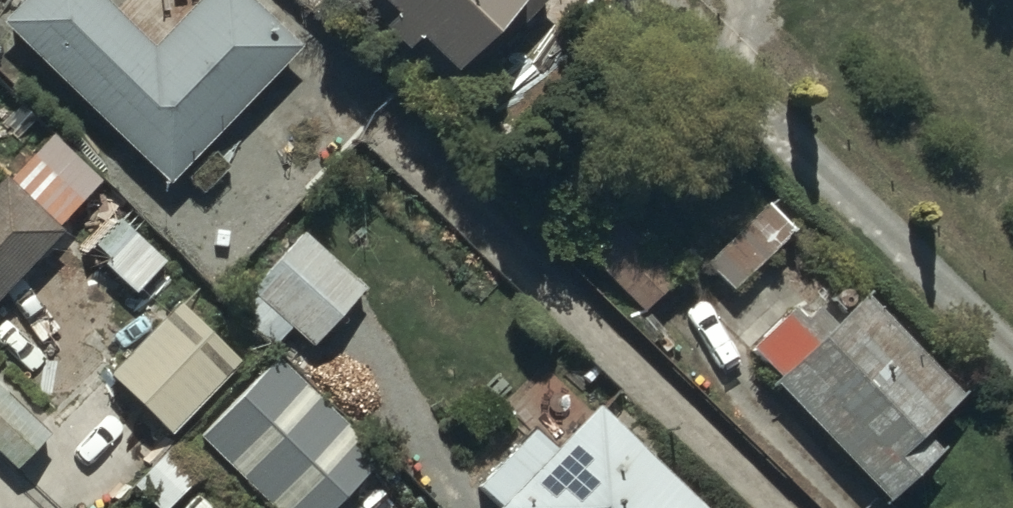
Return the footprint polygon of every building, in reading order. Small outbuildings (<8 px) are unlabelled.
[(0,12),(0,22),(167,182),(298,45),(252,0),(192,0),(151,43),(106,0),(11,0),(0,12)] [(318,9),(328,0),(310,0),(318,9)] [(388,13),(376,24),(400,49),(415,35),(445,67),(460,82),(539,0),(376,0),(388,13)] [(54,230),(0,181),(0,290),(54,230)] [(731,292),(792,228),(764,200),(702,262),(731,292)] [(123,210),(95,243),(109,255),(101,264),(134,293),(163,260),(133,233),(140,225),(123,210)] [(617,217),(582,250),(640,311),(675,278),(617,217)] [(306,233),(231,309),(271,348),(290,328),(307,346),(363,290),(306,233)] [(778,374),(771,380),(886,501),(939,450),(920,430),(963,390),(850,271),(826,294),(842,310),(831,320),(815,303),(801,317),(790,305),(749,344),(778,374)] [(176,300),(106,370),(168,431),(238,360),(176,300)] [(200,437),(272,507),(327,507),(379,456),(278,357),(200,437)] [(13,470),(52,431),(0,380),(0,457),(13,470)] [(473,488),(494,507),(699,507),(594,407),(556,447),(534,425),(473,488)] [(130,484),(158,507),(164,507),(195,472),(163,445),(130,484)]
